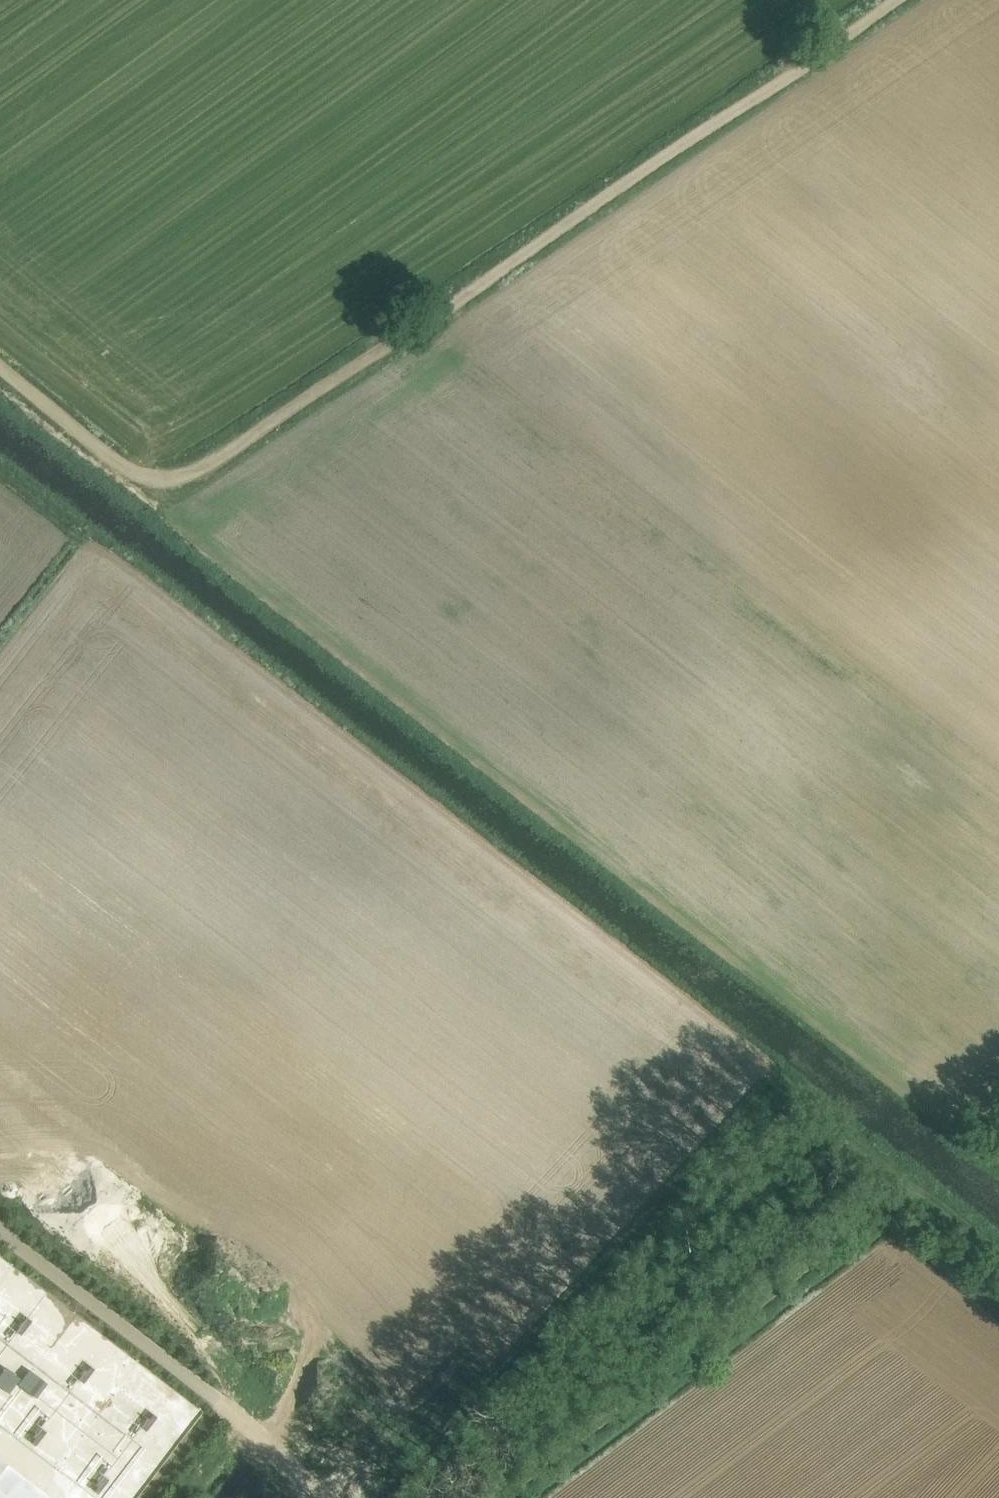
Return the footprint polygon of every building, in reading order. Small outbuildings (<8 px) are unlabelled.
[(46,1497),(136,1497),(201,1413),(0,1258),(0,1462),(46,1497)]
